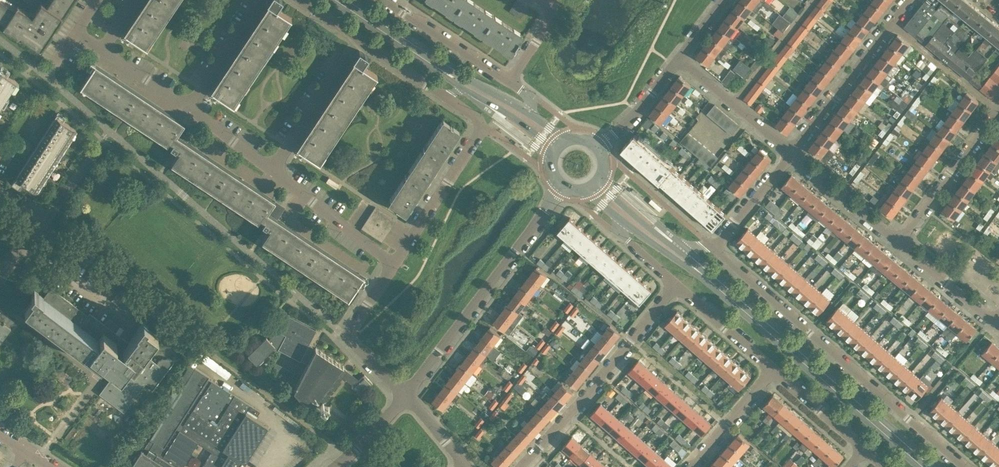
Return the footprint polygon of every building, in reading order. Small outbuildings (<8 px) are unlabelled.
[(65,7),(55,0),(50,0),(47,5),(46,6),(62,16),(67,8),(65,7)] [(65,7),(67,8),(72,0),(55,0),(65,7)] [(147,46),(178,0),(144,0),(121,36),(128,41),(131,37),(147,47),(147,46)] [(292,18),(277,8),(282,0),(268,0),(267,3),(268,3),(207,94),(215,99),(218,94),(234,105),(292,18)] [(453,15),(463,0),(430,0),(453,15)] [(462,21),(481,34),(493,16),(469,0),(463,0),(453,15),(462,21)] [(515,15),(522,3),(517,0),(516,0),(509,11),(515,15)] [(733,8),(745,17),(753,8),(742,0),(740,0),(733,8)] [(753,8),(757,11),(763,4),(764,2),(762,0),(742,0),(753,8)] [(817,4),(825,10),(832,0),(820,0),(817,4)] [(872,1),(884,10),(886,7),(891,0),(872,0),(872,1)] [(904,26),(915,35),(919,29),(932,14),(943,0),(925,0),(904,26)] [(926,44),(937,53),(976,6),(968,0),(961,0),(943,23),(930,38),(926,44)] [(932,14),(943,23),(961,0),(943,0),(932,14)] [(872,1),(864,10),(876,19),(881,13),(884,10),(872,1)] [(6,21),(15,8),(6,2),(0,11),(0,21),(4,24),(6,21)] [(17,5),(15,8),(6,21),(4,24),(3,26),(19,37),(37,49),(38,47),(40,49),(62,16),(46,6),(47,5),(41,2),(33,14),(34,15),(33,16),(29,14),(29,13),(17,5)] [(528,7),(522,3),(515,15),(520,18),(528,7)] [(817,4),(810,13),(817,19),(820,16),(824,11),(825,10),(817,4)] [(790,6),(782,16),(789,22),(791,23),(799,13),(790,6)] [(976,6),(937,53),(948,62),(986,15),(976,6)] [(733,8),(726,18),(738,27),(745,17),(733,8)] [(864,10),(857,20),(869,29),(871,26),(876,19),(864,10)] [(810,13),(802,23),(810,29),(811,27),(813,25),(817,19),(810,13)] [(779,14),(772,23),(782,32),(789,22),(782,16),(779,14)] [(986,15),(948,62),(959,71),(997,24),(986,15)] [(481,34),(490,40),(510,53),(522,35),(493,16),(481,34)] [(726,18),(719,27),(730,36),(738,27),(726,18)] [(857,20),(850,29),(861,38),(866,32),(869,29),(857,20)] [(802,23),(795,32),(803,38),(810,29),(802,23)] [(959,71),(969,80),(974,74),(998,44),(998,26),(997,24),(959,71)] [(719,27),(711,37),(723,46),(727,49),(733,42),(734,40),(730,36),(719,27)] [(850,29),(842,39),(854,48),(857,45),(861,38),(850,29)] [(919,29),(915,35),(926,44),(930,38),(919,29)] [(795,32),(787,42),(795,48),(801,40),(803,38),(795,32)] [(766,35),(762,41),(770,47),(774,41),(766,35)] [(895,38),(889,44),(901,53),(902,52),(907,56),(914,48),(897,35),(895,38)] [(711,37),(704,46),(716,55),(719,58),(721,57),(727,49),(723,46),(711,37)] [(842,39),(835,48),(847,57),(852,51),(854,48),(842,39)] [(787,42),(780,52),(787,58),(795,48),(787,42)] [(887,47),(882,54),(894,63),(901,53),(889,44),(888,46),(887,47)] [(704,46),(696,56),(708,65),(716,55),(704,46)] [(835,48),(827,58),(839,67),(842,64),(847,57),(835,48)] [(319,162),(320,161),(377,75),(362,65),(368,57),(358,50),(352,59),(353,60),(293,151),(301,156),(304,152),(319,162)] [(780,52),(773,61),(780,67),(781,66),(787,58),(780,52)] [(880,57),(875,63),(886,72),(894,63),(882,54),(881,55),(880,57)] [(827,58),(820,67),(832,76),(837,70),(839,67),(827,58)] [(740,59),(733,69),(745,79),(753,69),(740,59)] [(749,65),(754,69),(760,63),(755,59),(749,65)] [(169,140),(177,145),(181,148),(170,164),(257,222),(260,218),(271,226),(261,241),(348,299),(358,284),(362,286),(364,283),(367,279),(363,276),(275,217),(281,209),(273,203),(275,200),(184,140),(190,131),(182,126),(184,123),(91,61),(86,69),(90,71),(80,86),(167,144),(169,140)] [(773,61),(765,70),(773,76),(780,67),(773,61)] [(873,66),(867,73),(879,82),(884,86),(885,85),(892,77),(886,72),(875,63),(874,65),(873,66)] [(980,89),(992,99),(998,90),(998,65),(985,83),(980,89)] [(820,67),(813,77),(824,86),(827,83),(832,76),(820,67)] [(721,81),(726,85),(735,73),(730,69),(721,81)] [(16,81),(1,71),(0,70),(0,106),(16,81)] [(765,70),(758,80),(766,86),(766,85),(769,82),(773,76),(765,70)] [(865,76),(860,82),(872,91),(879,82),(867,73),(866,74),(865,76)] [(944,86),(952,77),(946,73),(939,82),(944,86)] [(974,74),(969,80),(980,89),(985,83),(974,74)] [(680,76),(672,86),(684,95),(691,85),(680,76)] [(813,77),(805,86),(817,95),(822,89),(824,86),(813,77)] [(758,80),(751,89),(758,95),(766,86),(758,80)] [(922,84),(916,80),(913,84),(918,89),(922,84)] [(858,85),(853,92),(865,101),(865,100),(872,91),(860,82),(859,84),(858,85)] [(676,104),(684,95),(672,86),(665,95),(676,104)] [(805,86),(798,96),(810,105),(812,102),(817,95),(805,86)] [(751,89),(743,99),(750,105),(758,95),(751,89)] [(793,92),(789,96),(794,100),(790,105),(802,114),(807,108),(810,105),(798,96),(793,92)] [(851,95),(846,101),(857,110),(862,104),(865,101),(853,92),(852,93),(851,95)] [(966,93),(959,103),(970,111),(978,101),(966,93)] [(665,95),(657,104),(669,114),(676,104),(665,95)] [(897,110),(900,113),(908,103),(902,99),(899,102),(894,98),(889,99),(886,101),(894,108),(897,110)] [(843,104),(838,111),(850,120),(857,110),(846,101),(845,103),(843,104)] [(755,108),(760,112),(764,108),(759,103),(755,108)] [(959,103),(951,112),(963,121),(970,111),(959,103)] [(661,123),(669,114),(657,104),(650,114),(661,123)] [(706,114),(711,118),(719,108),(714,104),(706,114)] [(790,105),(783,115),(795,124),(797,121),(802,114),(790,105)] [(724,112),(719,108),(711,118),(716,122),(724,112)] [(836,114),(831,120),(843,129),(847,132),(854,123),(850,120),(838,111),(837,112),(836,114)] [(716,122),(721,126),(729,117),(724,112),(716,122)] [(951,112),(944,122),(956,130),(963,121),(951,112)] [(783,115),(775,124),(787,134),(795,124),(783,115)] [(46,175),(76,129),(57,117),(19,176),(17,175),(16,177),(15,176),(10,177),(10,178),(11,177),(12,181),(11,182),(38,199),(52,178),(46,175)] [(734,121),(729,117),(721,126),(726,130),(734,121)] [(442,157),(450,145),(460,130),(442,119),(424,146),(442,157)] [(829,123),(824,129),(836,138),(843,129),(831,120),(830,122),(829,123)] [(739,125),(734,121),(726,130),(731,134),(739,125)] [(882,121),(878,126),(882,129),(886,131),(889,127),(882,121)] [(944,122),(937,132),(949,140),(956,130),(944,122)] [(656,132),(659,128),(654,124),(651,128),(656,132)] [(898,136),(900,133),(894,128),(892,131),(898,136)] [(821,133),(817,139),(828,148),(836,138),(824,129),(822,131),(821,133)] [(665,140),(668,136),(663,132),(660,136),(665,140)] [(680,142),(685,146),(693,136),(688,132),(680,142)] [(937,132),(930,141),(942,150),(949,140),(937,132)] [(642,140),(635,134),(622,149),(629,155),(637,162),(645,168),(652,175),(655,178),(656,176),(660,180),(659,181),(660,182),(673,167),(665,160),(657,154),(650,147),(642,140)] [(698,140),(693,136),(685,146),(690,150),(698,140)] [(870,144),(867,148),(871,151),(879,141),(873,136),(868,142),(870,144)] [(815,141),(809,149),(821,158),(827,162),(834,153),(828,148),(817,139),(815,141)] [(690,150),(695,154),(703,144),(698,140),(690,150)] [(930,141),(923,151),(935,159),(942,150),(930,141)] [(985,152),(997,161),(998,163),(998,148),(992,142),(985,152)] [(708,148),(703,144),(695,154),(700,158),(708,148)] [(424,184),(442,157),(424,146),(406,173),(424,184)] [(683,155),(686,152),(682,147),(678,151),(683,155)] [(700,158),(705,162),(713,152),(708,148),(700,158)] [(764,167),(767,164),(772,158),(760,148),(752,158),(764,167)] [(923,151),(916,161),(928,169),(935,159),(923,151)] [(686,152),(683,155),(688,160),(691,156),(686,152)] [(718,157),(713,152),(705,162),(709,166),(710,167),(718,157)] [(985,152),(977,162),(990,171),(997,161),(985,152)] [(757,177),(764,167),(752,158),(745,167),(757,177)] [(916,161),(909,170),(921,179),(928,169),(916,161)] [(857,162),(853,167),(856,170),(861,165),(857,162)] [(977,162),(970,171),(983,181),(986,176),(991,179),(994,174),(990,171),(977,162)] [(660,182),(667,188),(680,174),(673,167),(660,182)] [(749,186),(757,177),(745,167),(737,176),(749,186)] [(903,179),(902,180),(914,188),(921,179),(909,170),(903,179)] [(970,171),(963,181),(976,190),(983,181),(970,171)] [(405,214),(424,184),(406,173),(387,202),(405,214)] [(667,188),(675,195),(688,180),(680,174),(667,188)] [(707,179),(712,183),(716,179),(711,175),(707,179)] [(792,175),(782,186),(792,194),(801,183),(792,175)] [(749,186),(737,176),(730,186),(741,195),(749,186)] [(326,181),(336,188),(339,184),(329,177),(326,181)] [(716,179),(712,183),(717,187),(720,183),(716,179)] [(675,195),(683,202),(696,187),(688,180),(675,195)] [(902,180),(895,190),(906,198),(914,188),(902,180)] [(963,181),(956,191),(968,200),(976,190),(963,181)] [(801,183),(792,194),(801,202),(811,191),(801,183)] [(683,202),(690,208),(703,193),(696,187),(683,202)] [(731,192),(726,188),(723,192),(727,196),(731,192)] [(888,199),(899,208),(906,198),(895,190),(888,199)] [(811,191),(801,202),(810,210),(820,198),(811,191)] [(956,191),(949,200),(961,210),(968,200),(956,191)] [(731,192),(727,196),(732,201),(736,197),(731,192)] [(690,208),(698,215),(711,200),(703,193),(690,208)] [(882,195),(876,204),(881,208),(881,209),(880,209),(892,218),(893,217),(899,208),(888,199),(882,195)] [(820,198),(810,210),(820,217),(829,206),(820,198)] [(765,206),(775,215),(781,208),(770,199),(765,206)] [(698,215),(705,222),(718,207),(711,200),(698,215)] [(949,200),(941,210),(954,220),(961,210),(949,200)] [(829,206),(820,217),(829,225),(838,214),(829,206)] [(371,212),(382,219),(385,214),(375,207),(371,212)] [(705,222),(713,228),(726,213),(718,207),(705,222)] [(785,212),(781,208),(775,215),(779,218),(785,212)] [(368,217),(378,224),(382,219),(371,212),(368,217)] [(765,216),(770,220),(773,216),(768,212),(765,216)] [(392,225),(396,221),(385,214),(382,219),(392,225)] [(838,214),(829,225),(833,229),(830,233),(835,236),(838,232),(838,233),(848,221),(838,214)] [(364,223),(375,229),(378,224),(368,217),(364,223)] [(567,238),(578,224),(570,217),(558,230),(567,238)] [(389,231),(392,225),(382,219),(378,224),(389,231)] [(778,227),(781,223),(776,219),(773,223),(778,227)] [(848,221),(838,233),(847,240),(857,229),(848,221)] [(364,223),(361,227),(361,228),(371,235),(375,229),(364,223)] [(778,227),(783,231),(786,227),(781,223),(778,227)] [(375,229),(386,236),(389,231),(378,224),(375,229)] [(567,238),(575,245),(587,231),(578,224),(567,238)] [(736,241),(744,248),(756,235),(748,228),(736,241)] [(375,229),(371,235),(382,242),(386,236),(375,229)] [(857,229),(847,240),(856,248),(866,237),(857,229)] [(583,252),(595,238),(587,231),(575,245),(583,252)] [(795,241),(798,237),(793,233),(790,237),(795,241)] [(753,255),(764,242),(756,235),(744,248),(753,255)] [(795,241),(799,245),(803,241),(798,237),(795,241)] [(818,237),(815,241),(811,245),(812,245),(816,249),(822,241),(818,237)] [(866,237),(856,248),(861,252),(865,255),(866,256),(875,244),(866,237)] [(583,252),(591,259),(603,246),(595,238),(583,252)] [(753,255),(761,263),(773,249),(764,242),(753,255)] [(875,244),(866,256),(875,263),(884,252),(875,244)] [(599,266),(611,253),(603,246),(591,259),(599,266)] [(773,249),(761,263),(769,270),(781,256),(773,249)] [(833,256),(830,260),(835,264),(838,260),(842,255),(837,251),(833,256)] [(875,263),(871,267),(881,275),(884,271),(894,260),(884,252),(875,263)] [(599,266),(608,273),(619,260),(611,253),(599,266)] [(815,258),(819,262),(823,258),(818,254),(815,258)] [(769,270),(777,277),(789,263),(781,256),(769,270)] [(823,258),(819,262),(824,266),(828,262),(823,258)] [(537,263),(542,267),(545,262),(540,259),(537,263)] [(628,267),(619,260),(608,273),(616,281),(628,267)] [(894,260),(884,271),(893,279),(903,267),(894,260)] [(550,266),(545,262),(542,267),(547,271),(550,266)] [(785,284),(797,271),(789,263),(777,277),(785,284)] [(537,267),(529,276),(539,284),(547,275),(547,274),(537,267)] [(616,281),(624,288),(636,274),(628,267),(616,281)] [(831,271),(836,276),(839,271),(835,267),(831,271)] [(903,267),(893,279),(903,286),(912,275),(903,267)] [(557,274),(562,278),(565,273),(560,269),(557,274)] [(785,284),(794,291),(806,278),(797,271),(785,284)] [(839,271),(836,276),(841,280),(844,276),(839,271)] [(570,277),(565,273),(562,278),(567,281),(570,277)] [(624,288),(632,295),(644,281),(636,274),(624,288)] [(912,275),(903,286),(912,294),(921,283),(912,275)] [(529,276),(522,285),(532,293),(539,284),(529,276)] [(551,278),(548,281),(555,287),(558,284),(551,278)] [(802,298),(814,285),(806,278),(794,291),(802,298)] [(632,295),(640,302),(652,288),(644,281),(632,295)] [(921,283),(912,294),(921,302),(931,290),(921,283)] [(522,285),(515,294),(525,302),(532,293),(522,285)] [(802,298),(810,306),(822,292),(814,285),(802,298)] [(571,290),(576,294),(580,289),(575,286),(571,290)] [(150,316),(146,321),(144,319),(137,328),(138,329),(129,341),(90,312),(87,315),(51,288),(44,296),(34,289),(31,294),(33,295),(24,307),(99,364),(102,359),(105,362),(104,363),(106,364),(107,365),(108,364),(116,370),(102,388),(126,406),(123,410),(124,410),(145,382),(153,388),(174,361),(170,358),(167,358),(163,358),(159,360),(158,362),(143,351),(156,334),(166,341),(172,333),(150,316)] [(585,293),(580,289),(576,294),(581,298),(585,293)] [(857,293),(862,297),(865,293),(860,289),(857,293)] [(931,290),(921,302),(930,309),(940,298),(931,290)] [(830,299),(822,292),(810,306),(818,313),(830,299)] [(865,293),(862,297),(867,301),(870,297),(865,293)] [(515,294),(508,303),(518,311),(522,307),(526,310),(530,305),(525,302),(515,294)] [(596,305),(599,300),(594,296),(591,301),(596,305)] [(940,298),(930,309),(939,317),(949,306),(940,298)] [(599,300),(596,305),(601,308),(604,304),(599,300)] [(873,307),(878,311),(882,307),(877,302),(873,307)] [(508,303),(501,313),(511,320),(516,324),(523,315),(518,311),(508,303)] [(838,306),(826,320),(835,327),(846,313),(838,306)] [(949,306),(939,317),(949,325),(958,313),(949,306)] [(883,315),(886,311),(882,307),(878,311),(883,315)] [(1,340),(10,328),(8,327),(13,320),(0,310),(0,339),(1,340)] [(613,318),(616,313),(611,310),(608,314),(613,318)] [(665,324),(674,331),(685,318),(677,310),(665,324)] [(501,313),(494,322),(504,330),(509,334),(512,329),(516,324),(511,320),(501,313)] [(616,313),(613,318),(618,322),(621,317),(616,313)] [(846,313),(835,327),(843,334),(855,321),(846,313)] [(953,328),(945,337),(950,341),(958,332),(967,321),(958,313),(949,325),(953,328)] [(266,336),(247,354),(256,362),(256,363),(257,362),(258,364),(264,359),(263,357),(275,345),(278,349),(300,360),(301,359),(308,362),(315,349),(307,346),(316,329),(286,314),(278,330),(269,339),(266,336)] [(890,320),(895,324),(898,320),(893,316),(890,320)] [(682,338),(694,325),(685,318),(674,331),(682,338)] [(898,320),(895,324),(900,328),(903,324),(898,320)] [(855,321),(843,334),(851,341),(863,328),(855,321)] [(967,321),(958,332),(967,340),(977,329),(967,321)] [(610,324),(603,333),(613,341),(620,332),(610,324)] [(682,338),(690,345),(702,332),(694,325),(682,338)] [(552,331),(545,326),(542,330),(548,336),(552,331)] [(490,327),(483,336),(493,344),(500,335),(490,327)] [(863,328),(851,341),(859,348),(871,335),(863,328)] [(912,336),(916,331),(912,328),(908,333),(912,336)] [(710,339),(702,332),(690,345),(698,352),(710,339)] [(613,341),(603,333),(596,342),(605,351),(613,341)] [(871,335),(859,348),(867,356),(879,342),(871,335)] [(483,336),(475,345),(486,353),(491,358),(498,348),(493,344),(483,336)] [(915,341),(920,345),(923,341),(918,337),(915,341)] [(560,345),(553,339),(551,343),(557,348),(560,345)] [(698,352),(706,360),(718,346),(710,339),(698,352)] [(928,345),(923,341),(920,345),(925,349),(928,345)] [(605,351),(596,342),(588,352),(598,360),(605,351)] [(661,346),(656,342),(653,346),(657,350),(661,346)] [(879,342),(867,356),(876,363),(887,349),(879,342)] [(982,353),(992,361),(998,353),(998,347),(992,342),(982,353)] [(534,344),(532,347),(531,346),(529,348),(536,353),(540,349),(539,348),(536,346),(534,344)] [(475,345),(468,355),(478,362),(486,353),(475,345)] [(939,345),(936,348),(941,353),(944,349),(939,345)] [(661,346),(657,350),(662,354),(666,350),(661,346)] [(726,353),(718,346),(706,360),(715,367),(726,353)] [(315,349),(308,362),(293,390),(299,395),(307,400),(314,402),(315,400),(321,405),(343,377),(353,385),(352,386),(359,394),(372,382),(364,374),(357,380),(342,368),(344,365),(316,347),(315,349)] [(887,349),(876,363),(884,370),(896,356),(887,349)] [(931,355),(936,359),(940,355),(935,351),(931,355)] [(598,360),(588,352),(581,361),(591,369),(598,360)] [(715,367),(723,374),(735,360),(726,353),(715,367)] [(468,355),(461,364),(471,372),(478,362),(468,355)] [(945,359),(940,355),(936,359),(941,363),(945,359)] [(674,364),(677,360),(672,356),(669,360),(674,364)] [(896,356),(884,370),(892,377),(904,364),(896,356)] [(629,370),(638,378),(648,367),(638,359),(629,370)] [(677,360),(674,364),(679,368),(682,365),(677,360)] [(723,374),(731,381),(743,368),(735,360),(723,374)] [(591,369),(581,361),(574,370),(583,378),(591,369)] [(509,363),(505,368),(510,371),(513,367),(509,363)] [(461,364),(454,373),(464,381),(471,372),(461,364)] [(904,364),(892,377),(900,384),(912,371),(904,364)] [(269,425),(247,411),(246,412),(230,402),(231,399),(234,394),(212,380),(208,377),(209,375),(195,366),(150,437),(156,442),(149,454),(141,449),(129,466),(182,466),(198,442),(217,454),(208,466),(230,466),(235,459),(240,462),(241,460),(245,462),(269,425)] [(648,386),(657,375),(648,367),(638,378),(634,383),(638,386),(642,381),(648,386)] [(743,368),(731,381),(739,388),(751,375),(743,368)] [(583,378),(574,370),(566,379),(576,387),(583,378)] [(690,378),(693,375),(689,370),(685,374),(690,378)] [(912,371),(900,384),(908,391),(920,378),(912,371)] [(454,373),(447,382),(457,390),(464,381),(454,373)] [(920,378),(908,391),(916,399),(925,389),(928,385),(930,383),(932,381),(923,374),(920,378)] [(666,383),(657,375),(648,386),(657,394),(666,383)] [(693,375),(690,378),(695,383),(698,379),(693,375)] [(962,380),(967,385),(970,381),(965,376),(962,380)] [(518,381),(513,386),(517,389),(520,392),(524,386),(521,384),(524,380),(520,377),(517,381),(518,381)] [(970,381),(967,385),(972,389),(975,385),(970,381)] [(447,382),(440,391),(450,399),(457,390),(447,382)] [(559,387),(554,392),(564,401),(572,392),(562,383),(559,387)] [(675,391),(666,383),(657,394),(666,402),(675,391)] [(706,393),(710,389),(705,385),(701,389),(706,393)] [(625,394),(629,389),(624,386),(621,390),(625,394)] [(625,394),(629,397),(633,393),(629,389),(625,394)] [(710,389),(706,393),(711,397),(714,393),(710,389)] [(979,394),(984,398),(987,394),(982,390),(979,394)] [(440,391),(433,401),(443,409),(450,399),(440,391)] [(546,391),(542,396),(543,397),(547,400),(557,409),(564,401),(554,392),(552,395),(551,395),(546,391)] [(684,399),(675,391),(666,402),(675,410),(684,399)] [(773,394),(764,405),(770,411),(767,415),(771,418),(774,414),(783,403),(773,394)] [(989,402),(992,398),(987,394),(984,398),(989,402)] [(506,395),(503,399),(502,400),(499,404),(505,409),(509,403),(507,402),(510,398),(506,395)] [(539,401),(535,405),(539,409),(549,418),(557,409),(547,400),(543,397),(540,401),(539,401)] [(938,417),(950,404),(942,397),(930,410),(938,417)] [(693,407),(684,399),(675,410),(684,417),(693,407)] [(726,403),(721,399),(718,403),(722,407),(726,403)] [(592,413),(601,421),(610,411),(600,403),(592,413)] [(783,403),(774,414),(780,419),(784,423),(793,412),(783,403)] [(251,404),(248,408),(258,414),(261,410),(251,404)] [(938,417),(946,424),(958,411),(950,404),(938,417)] [(702,415),(693,407),(684,417),(693,425),(702,415)] [(641,412),(637,408),(633,412),(638,416),(641,412)] [(539,409),(531,418),(541,426),(549,418),(539,409)] [(619,419),(610,411),(601,421),(610,429),(619,419)] [(954,431),(966,418),(958,411),(946,424),(954,431)] [(646,415),(641,412),(638,416),(642,420),(646,415)] [(793,412),(784,423),(794,431),(803,421),(793,412)] [(711,423),(702,415),(693,425),(702,434),(711,423)] [(766,416),(763,420),(766,423),(771,418),(767,415),(766,416)] [(661,417),(657,422),(661,425),(665,421),(661,417)] [(531,418),(523,426),(533,435),(541,426),(531,418)] [(954,431),(963,439),(974,425),(966,418),(954,431)] [(610,429),(619,437),(628,427),(619,419),(610,429)] [(803,421),(794,431),(804,440),(813,429),(803,421)] [(781,427),(777,424),(772,429),(776,432),(781,427)] [(971,446),(983,432),(974,425),(963,439),(971,446)] [(523,426),(516,435),(526,444),(533,435),(523,426)] [(637,434),(628,427),(619,437),(628,445),(637,434)] [(813,429),(804,440),(811,446),(805,451),(809,455),(814,449),(823,438),(813,429)] [(983,432),(971,446),(979,453),(991,440),(983,432)] [(742,452),(750,443),(739,433),(731,443),(742,452)] [(628,445),(637,453),(646,442),(637,434),(628,445)] [(516,435),(508,443),(518,452),(526,444),(516,435)] [(145,439),(140,436),(134,445),(139,449),(145,439)] [(572,436),(563,447),(568,452),(572,455),(581,444),(572,436)] [(820,454),(813,463),(816,466),(824,457),(833,447),(823,438),(814,449),(820,454)] [(991,440),(979,453),(987,460),(998,447),(991,440)] [(655,450),(646,442),(637,453),(646,460),(655,450)] [(504,447),(500,452),(510,461),(518,452),(508,443),(504,447)] [(742,452),(731,443),(723,452),(734,461),(742,452)] [(581,444),(572,455),(581,463),(590,452),(581,444)] [(754,446),(751,450),(756,454),(759,451),(754,446)] [(833,447),(824,457),(830,463),(834,466),(844,456),(843,455),(833,447)] [(998,463),(998,447),(987,460),(995,466),(996,466),(998,463)] [(654,466),(656,466),(664,458),(655,450),(646,460),(654,466)] [(492,461),(499,466),(504,466),(510,461),(500,452),(492,461)] [(581,463),(586,466),(593,466),(599,460),(590,452),(581,463)] [(722,466),(729,466),(734,461),(723,452),(715,461),(722,466)] [(790,457),(782,466),(783,466),(797,466),(799,465),(790,457)] [(664,458),(656,466),(673,466),(664,458)]
